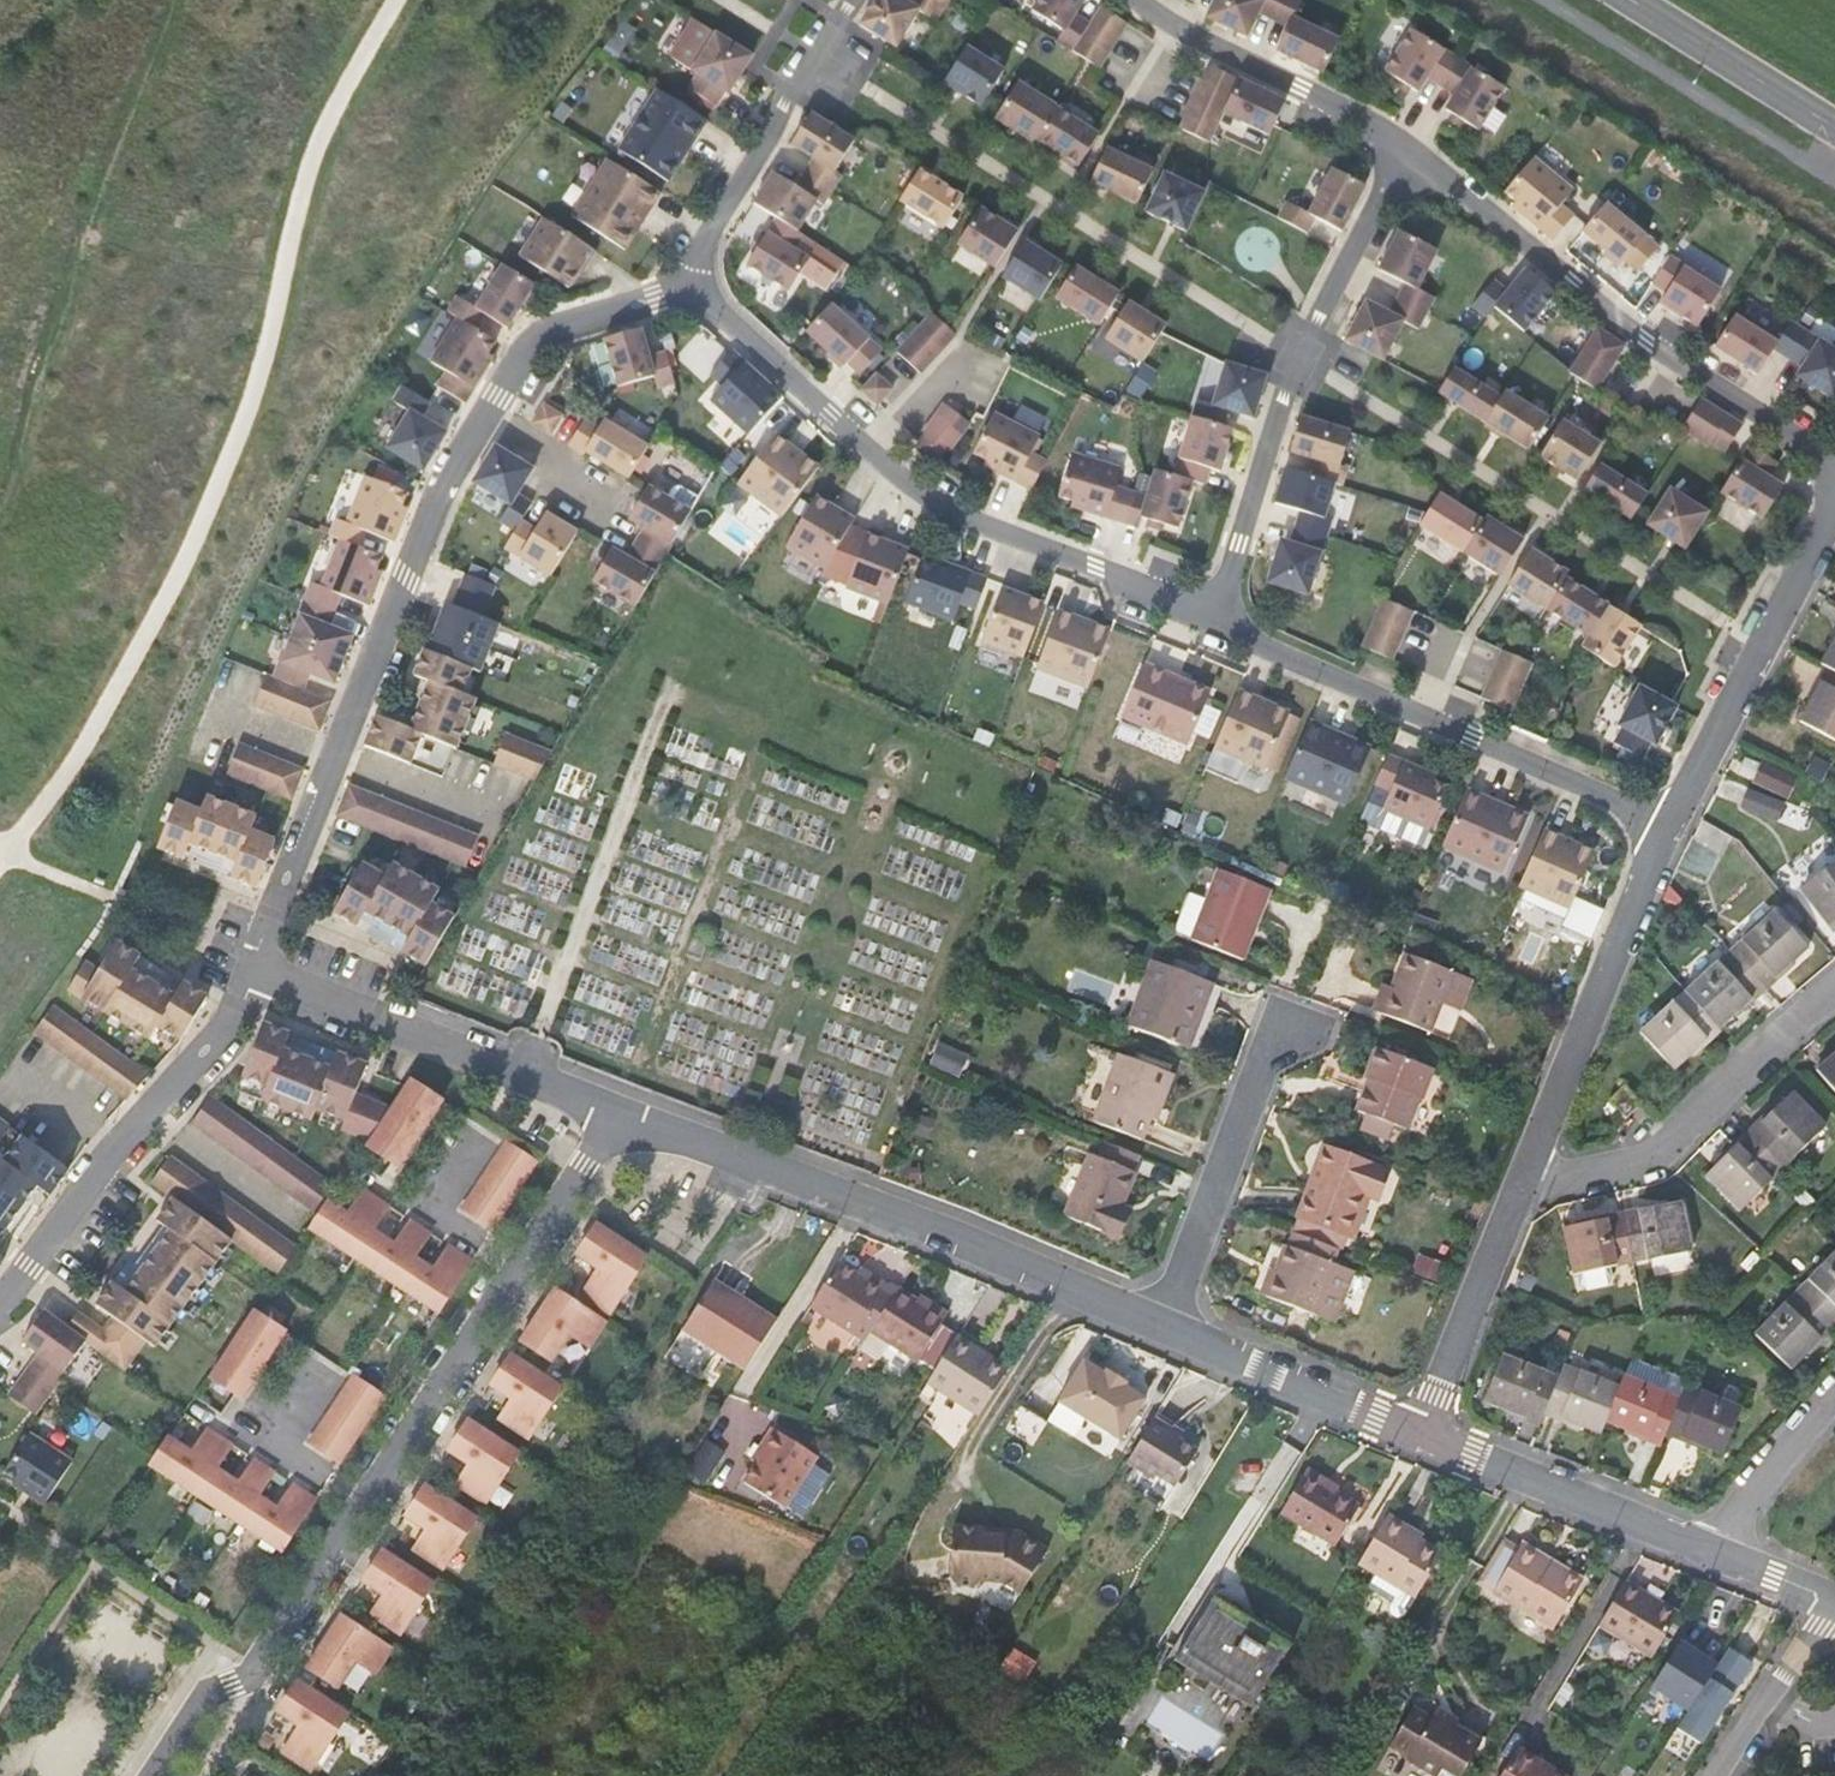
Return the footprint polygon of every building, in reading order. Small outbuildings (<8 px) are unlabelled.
[(904,0),(875,0),(860,25),(896,48),(919,11),(936,21),(945,6),(935,0),(911,0),(909,3),(904,0)] [(1032,11),(1064,31),(1057,41),(1099,68),(1128,24),(1101,6),(1090,23),(1075,14),(1084,0),(1039,0),(1032,11)] [(1207,18),(1247,37),(1259,12),(1273,19),(1282,0),(1215,0),(1207,18)] [(1273,19),(1289,27),(1277,51),(1323,73),(1339,40),(1293,18),(1302,0),(1282,0),(1273,19)] [(1458,59),(1412,30),(1386,72),(1418,92),(1427,77),(1441,86),(1458,59)] [(752,56),(716,33),(692,71),(698,75),(689,89),(716,106),(725,91),(728,94),(752,56)] [(967,47),(944,83),(981,107),(1004,70),(967,47)] [(1505,89),(1458,59),(1441,86),(1455,95),(1446,110),(1478,130),(1505,89)] [(1285,101),(1210,66),(1181,128),(1209,141),(1223,112),(1270,134),(1285,101)] [(1018,82),(995,118),(1018,133),(1032,142),(1035,138),(1055,107),(1056,106),(1018,82)] [(657,90),(619,150),(668,181),(706,121),(657,90)] [(1099,134),(1055,107),(1035,138),(1058,152),(1079,165),(1099,134)] [(816,160),(807,174),(832,190),(842,175),(835,171),(854,141),(811,113),(791,144),(816,160)] [(1106,148),(1090,182),(1104,188),(1137,204),(1153,170),(1106,148)] [(1573,190),(1533,157),(1505,192),(1516,202),(1512,206),(1554,240),(1574,216),(1561,205),(1573,190)] [(607,160),(572,216),(625,249),(660,193),(607,160)] [(1365,185),(1332,169),(1309,215),(1286,203),(1279,218),(1307,233),(1315,218),(1341,231),(1365,185)] [(919,170),(900,201),(944,228),(963,198),(919,170)] [(773,172),(754,203),(777,218),(797,231),(816,201),(823,205),(832,190),(807,174),(798,188),(773,172)] [(1165,174),(1146,212),(1172,224),(1177,227),(1186,231),(1204,193),(1165,174)] [(1605,203),(1582,231),(1622,264),(1625,261),(1638,272),(1659,247),(1605,203)] [(981,208),(958,244),(994,268),(1017,232),(1004,223),(981,208)] [(544,218),(520,256),(568,287),(583,265),(585,266),(595,251),(544,218)] [(797,231),(777,218),(747,265),(789,291),(801,273),(825,291),(846,262),(806,236),(797,231)] [(1405,284),(1397,299),(1426,314),(1434,298),(1417,289),(1437,251),(1398,231),(1378,270),(1405,284)] [(1025,241),(1002,277),(1040,301),(1062,265),(1037,249),(1025,241)] [(1685,266),(1670,256),(1652,283),(1667,293),(1660,303),(1698,327),(1721,291),(1684,268),(1685,266)] [(457,297),(448,312),(457,318),(475,328),(484,314),(507,328),(534,284),(503,265),(476,308),(457,297)] [(1076,267),(1056,298),(1099,325),(1119,294),(1108,287),(1076,267)] [(1506,292),(1493,280),(1472,305),(1486,316),(1494,307),(1524,332),(1556,294),(1526,269),(1506,292)] [(1426,314),(1397,299),(1390,314),(1365,301),(1345,340),(1383,360),(1403,322),(1418,329),(1426,314)] [(1128,302),(1106,338),(1143,362),(1162,332),(1165,326),(1148,315),(1142,311),(1128,302)] [(831,304),(806,331),(845,367),(848,363),(860,374),(882,351),(831,304)] [(897,351),(921,373),(956,335),(932,313),(897,351)] [(1734,316),(1715,347),(1759,374),(1774,350),(1802,367),(1796,376),(1834,399),(1834,398),(1834,350),(1790,322),(1777,343),(1734,316)] [(475,328),(457,318),(431,361),(446,371),(437,386),(464,402),(492,356),(488,354),(496,341),(475,328)] [(640,328),(604,339),(618,387),(653,376),(657,388),(674,383),(665,352),(649,357),(640,328)] [(1625,345),(1597,328),(1569,373),(1597,390),(1625,345)] [(723,386),(710,400),(748,434),(779,401),(768,391),(772,387),(732,351),(710,374),(723,386)] [(888,360),(862,389),(884,408),(910,380),(888,360)] [(1198,399),(1192,417),(1233,430),(1238,413),(1253,417),(1266,374),(1259,373),(1226,362),(1213,404),(1198,399)] [(1453,368),(1438,392),(1485,422),(1501,398),(1453,368)] [(409,410),(386,448),(423,470),(446,432),(420,417),(429,402),(403,386),(393,401),(409,410)] [(1505,391),(1501,398),(1485,422),(1529,449),(1548,418),(1505,391)] [(1743,425),(1701,399),(1682,429),(1709,446),(1711,443),(1726,452),(1743,425)] [(562,415),(544,404),(532,423),(551,434),(562,415)] [(949,451),(969,422),(944,404),(923,432),(927,435),(919,447),(937,460),(945,448),(949,451)] [(986,460),(984,465),(1032,489),(1046,461),(1031,453),(1040,436),(994,413),(974,453),(986,460)] [(1161,467),(1175,471),(1188,417),(1175,414),(1161,467)] [(1192,417),(1174,476),(1192,481),(1205,485),(1210,467),(1220,470),(1233,430),(1192,417)] [(600,427),(585,418),(568,445),(584,454),(586,452),(628,478),(648,447),(604,420),(600,427)] [(1318,460),(1314,477),(1334,483),(1348,487),(1352,470),(1340,466),(1349,431),(1301,418),(1292,452),(1318,460)] [(1563,421),(1540,457),(1577,480),(1600,445),(1563,421)] [(774,434),(737,484),(781,517),(818,467),(804,456),(802,459),(787,449),(790,445),(774,434)] [(533,469),(495,446),(473,482),(510,505),(500,521),(515,531),(521,520),(532,503),(517,494),(533,469)] [(1776,463),(1750,446),(1719,493),(1762,520),(1783,487),(1767,477),(1776,463)] [(1122,522),(1131,492),(1115,487),(1121,469),(1072,453),(1058,497),(1073,501),(1071,506),(1122,522)] [(1599,465),(1584,489),(1631,519),(1646,495),(1599,465)] [(1300,511),(1295,528),(1327,537),(1332,521),(1324,518),(1334,483),(1314,477),(1285,468),(1274,504),(1300,511)] [(1147,496),(1131,492),(1122,522),(1138,527),(1141,517),(1178,528),(1192,481),(1174,476),(1155,470),(1147,496)] [(336,520),(330,535),(340,539),(359,547),(365,531),(394,542),(407,508),(402,506),(407,493),(365,476),(346,524),(336,520)] [(644,528),(636,542),(663,558),(690,511),(647,486),(628,519),(644,528)] [(1670,490),(1647,525),(1685,549),(1707,513),(1670,490)] [(1419,525),(1462,552),(1482,521),(1439,494),(1419,525)] [(816,496),(787,547),(824,569),(855,516),(840,507),(839,510),(816,496)] [(536,529),(521,520),(515,531),(504,548),(550,576),(577,532),(546,513),(536,529)] [(1524,540),(1486,516),(1482,521),(1462,552),(1500,576),(1524,540)] [(1308,595),(1327,537),(1295,528),(1290,544),(1281,540),(1267,582),(1308,595)] [(867,534),(846,588),(888,604),(909,547),(893,541),(892,544),(867,534)] [(311,581),(304,598),(334,610),(340,594),(368,605),(382,572),(376,570),(382,556),(359,547),(340,539),(321,586),(311,581)] [(663,558),(636,542),(627,556),(612,547),(593,580),(635,605),(663,558)] [(1508,585),(1545,609),(1564,578),(1568,572),(1531,549),(1508,585)] [(921,560),(905,603),(953,620),(959,603),(976,609),(987,579),(937,560),(935,566),(921,560)] [(465,574),(453,606),(482,617),(495,585),(465,574)] [(1589,637),(1608,606),(1564,578),(1545,609),(1589,637)] [(1003,585),(981,642),(1023,658),(1043,604),(1019,594),(1020,591),(1003,585)] [(301,614),(291,639),(344,659),(353,636),(328,626),(334,610),(304,598),(299,613),(301,614)] [(1392,659),(1412,612),(1383,599),(1362,646),(1392,659)] [(445,603),(427,651),(471,668),(479,671),(497,623),(482,617),(453,606),(445,603)] [(1641,626),(1608,606),(1589,637),(1582,647),(1615,668),(1641,626)] [(1058,610),(1036,669),(1088,688),(1109,629),(1058,610)] [(1821,665),(1828,669),(1834,672),(1834,638),(1821,665)] [(279,662),(273,678),(303,690),(309,673),(334,683),(344,659),(291,639),(281,663),(279,662)] [(429,682),(410,729),(454,746),(456,747),(476,698),(461,693),(471,668),(427,651),(424,650),(413,676),(429,682)] [(1510,711),(1532,663),(1503,650),(1482,699),(1510,711)] [(1144,664),(1122,717),(1188,745),(1211,692),(1144,664)] [(1828,669),(1799,722),(1834,741),(1834,672),(1828,669)] [(267,676),(256,704),(319,729),(330,701),(303,690),(273,678),(267,676)] [(1677,707),(1639,686),(1617,725),(1622,728),(1614,743),(1642,758),(1650,743),(1655,746),(1677,707)] [(1239,690),(1214,748),(1264,770),(1289,712),(1273,705),(1271,709),(1254,701),(1256,698),(1239,690)] [(376,715),(364,745),(442,777),(454,746),(410,729),(376,715)] [(1309,721),(1284,778),(1346,805),(1371,748),(1309,721)] [(535,778),(550,749),(506,732),(494,762),(535,778)] [(239,745),(228,774),(291,799),(302,770),(239,745)] [(1437,776),(1387,754),(1375,784),(1391,791),(1384,808),(1430,829),(1448,788),(1435,782),(1437,776)] [(1752,782),(1788,800),(1800,777),(1764,758),(1752,782)] [(349,784),(337,814),(466,866),(478,836),(349,784)] [(1466,790),(1441,847),(1504,873),(1528,816),(1466,790)] [(1783,803),(1749,790),(1742,807),(1777,820),(1783,803)] [(201,810),(176,800),(157,848),(183,858),(190,843),(236,861),(230,877),(256,887),(275,840),(250,831),(256,816),(207,797),(201,810)] [(1544,829),(1518,886),(1569,909),(1595,852),(1578,844),(1576,848),(1559,841),(1561,837),(1544,829)] [(385,877),(361,864),(333,912),(358,926),(366,912),(410,937),(401,951),(426,965),(454,917),(431,903),(438,890),(392,864),(385,877)] [(1802,892),(1831,930),(1834,927),(1834,866),(1802,892)] [(1191,940),(1237,958),(1251,923),(1256,925),(1270,890),(1218,870),(1206,900),(1190,893),(1175,930),(1192,937),(1191,940)] [(1808,948),(1774,911),(1731,950),(1765,987),(1808,948)] [(84,961),(67,989),(149,1039),(157,1027),(180,1040),(207,997),(183,982),(174,996),(142,977),(151,962),(116,941),(99,970),(84,961)] [(1731,950),(1686,991),(1720,1028),(1765,987),(1731,950)] [(1453,972),(1405,953),(1381,1014),(1430,1033),(1441,1005),(1453,972)] [(1154,961),(1129,1027),(1186,1048),(1211,983),(1154,961)] [(1475,981),(1453,972),(1441,1005),(1462,1013),(1475,981)] [(1640,1032),(1674,1070),(1720,1028),(1686,991),(1640,1032)] [(52,1006),(34,1032),(126,1099),(148,1076),(52,1006)] [(341,1129),(369,1140),(390,1107),(355,1093),(367,1064),(337,1053),(331,1068),(283,1049),(289,1034),(263,1023),(236,1090),(311,1119),(316,1108),(345,1120),(341,1129)] [(290,1040),(288,1049),(332,1061),(335,1052),(290,1040)] [(1432,1069),(1378,1048),(1366,1079),(1369,1081),(1357,1112),(1364,1115),(1393,1125),(1405,1130),(1417,1098),(1420,1100),(1432,1069)] [(1094,1122),(1141,1140),(1153,1108),(1159,1110),(1172,1074),(1119,1054),(1094,1122)] [(1816,1070),(1834,1092),(1834,1054),(1816,1070)] [(446,1096),(414,1075),(375,1135),(400,1151),(422,1116),(429,1121),(446,1096)] [(1792,1092),(1749,1134),(1783,1168),(1825,1126),(1792,1092)] [(211,1097),(191,1123),(317,1214),(336,1188),(211,1097)] [(1393,1125),(1364,1115),(1359,1128),(1388,1139),(1393,1125)] [(36,1186),(49,1196),(68,1170),(0,1120),(0,1235),(36,1186)] [(1783,1168),(1749,1134),(1706,1176),(1740,1210),(1783,1168)] [(496,1224),(540,1158),(509,1138),(466,1204),(496,1224)] [(1139,1155),(1105,1143),(1100,1157),(1132,1171),(1139,1155)] [(1383,1168),(1329,1149),(1316,1188),(1310,1185),(1297,1217),(1348,1236),(1364,1195),(1373,1198),(1383,1168)] [(1100,1157),(1092,1154),(1065,1216),(1112,1236),(1123,1209),(1116,1207),(1122,1191),(1127,1193),(1135,1173),(1132,1171),(1100,1157)] [(151,1182),(173,1198),(231,1240),(277,1273),(295,1247),(170,1156),(151,1182)] [(314,1225),(358,1253),(376,1225),(392,1201),(368,1185),(352,1209),(333,1196),(314,1225)] [(78,1312),(67,1327),(85,1341),(124,1369),(145,1340),(154,1347),(231,1240),(173,1198),(156,1221),(170,1230),(126,1292),(112,1282),(96,1304),(119,1321),(109,1335),(78,1312)] [(1691,1250),(1681,1202),(1622,1215),(1632,1262),(1691,1250)] [(1632,1262),(1622,1215),(1563,1228),(1574,1275),(1578,1274),(1580,1283),(1586,1288),(1606,1283),(1610,1277),(1608,1268),(1632,1262)] [(358,1253),(399,1281),(418,1252),(434,1228),(415,1216),(399,1240),(376,1225),(358,1253)] [(650,1258),(597,1224),(576,1256),(598,1270),(582,1295),(610,1315),(650,1258)] [(1292,1232),(1287,1246),(1339,1265),(1344,1252),(1292,1232)] [(438,1265),(418,1252),(399,1281),(441,1308),(476,1256),(453,1241),(438,1265)] [(1287,1246),(1284,1245),(1265,1296),(1334,1322),(1353,1271),(1339,1265),(1287,1246)] [(1797,1291),(1833,1326),(1834,1324),(1834,1253),(1797,1291)] [(809,1307),(842,1328),(873,1278),(866,1274),(863,1279),(837,1262),(809,1307)] [(886,1286),(873,1278),(842,1328),(855,1336),(886,1286)] [(746,1368),(776,1322),(747,1303),(744,1308),(710,1286),(683,1328),(746,1368)] [(605,1323),(554,1289),(541,1309),(535,1318),(520,1341),(552,1362),(570,1335),(589,1348),(605,1323)] [(870,1331),(917,1360),(946,1313),(928,1302),(926,1306),(897,1289),(870,1331)] [(1797,1291),(1755,1334),(1790,1369),(1833,1326),(1797,1291)] [(289,1327),(257,1306),(218,1366),(243,1382),(266,1348),(272,1352),(289,1327)] [(22,1341),(39,1353),(8,1396),(34,1414),(65,1371),(64,1370),(85,1341),(67,1327),(43,1311),(22,1341)] [(976,1348),(957,1336),(918,1397),(930,1405),(924,1415),(962,1440),(1003,1375),(972,1355),(976,1348)] [(1059,1352),(1029,1403),(1049,1414),(1079,1364),(1059,1352)] [(564,1389),(511,1354),(491,1386),(513,1401),(497,1425),(524,1445),(564,1389)] [(1558,1378),(1503,1355),(1484,1402),(1539,1424),(1544,1412),(1558,1378)] [(1686,1384),(1687,1380),(1632,1358),(1620,1387),(1605,1422),(1661,1444),(1666,1432),(1666,1431),(1686,1384)] [(1104,1372),(1084,1360),(1058,1401),(1047,1418),(1109,1456),(1120,1439),(1145,1398),(1125,1385),(1127,1381),(1107,1368),(1104,1372)] [(1558,1378),(1544,1412),(1601,1434),(1605,1422),(1620,1387),(1563,1365),(1558,1378)] [(343,1458),(387,1391),(356,1371),(313,1438),(343,1458)] [(1741,1408),(1686,1384),(1666,1431),(1721,1454),(1741,1408)] [(1154,1478),(1157,1474),(1176,1485),(1197,1451),(1178,1440),(1180,1436),(1153,1419),(1127,1461),(1154,1478)] [(521,1454),(469,1420),(448,1452),(470,1466),(454,1490),(481,1511),(521,1454)] [(154,1461),(201,1492),(220,1463),(235,1440),(211,1424),(196,1448),(172,1432),(154,1461)] [(784,1508),(817,1456),(772,1428),(760,1448),(764,1450),(743,1483),(784,1508)] [(72,1461),(28,1433),(4,1471),(16,1479),(13,1484),(44,1504),(72,1461)] [(709,1481),(725,1450),(707,1440),(690,1471),(709,1481)] [(243,1519),(262,1491),(277,1467),(258,1455),(243,1478),(220,1463),(201,1492),(243,1519)] [(1281,1512),(1336,1545),(1359,1507),(1322,1485),(1325,1481),(1306,1470),(1281,1512)] [(285,1547),(319,1494),(297,1480),(281,1504),(262,1491),(243,1519),(285,1547)] [(479,1520),(426,1485),(405,1517),(427,1531),(411,1556),(438,1576),(479,1520)] [(1351,1576),(1408,1611),(1441,1555),(1405,1533),(1407,1529),(1386,1517),(1351,1576)] [(983,1528),(953,1525),(948,1576),(956,1584),(974,1586),(983,1580),(1001,1582),(1020,1594),(1047,1550),(1018,1531),(1004,1530),(1004,1536),(989,1535),(983,1528)] [(1519,1549),(1503,1539),(1476,1582),(1553,1629),(1583,1580),(1552,1561),(1550,1564),(1521,1546),(1519,1549)] [(436,1585),(383,1550),(362,1582),(384,1597),(368,1621),(396,1641),(436,1585)] [(1678,1613),(1625,1581),(1598,1625),(1651,1657),(1678,1613)] [(1288,1645),(1212,1599),(1174,1662),(1250,1707),(1288,1645)] [(392,1649),(340,1616),(327,1636),(322,1644),(306,1668),(338,1689),(356,1661),(376,1674),(392,1649)] [(1688,1709),(1676,1727),(1705,1744),(1755,1661),(1730,1646),(1720,1662),(1681,1639),(1652,1688),(1688,1709)] [(350,1715),(298,1681),(277,1713),(299,1727),(283,1752),(310,1772),(350,1715)] [(1481,1742),(1434,1713),(1431,1718),(1413,1708),(1393,1741),(1411,1752),(1406,1759),(1434,1775),(1438,1775),(1441,1775),(1461,1775),(1481,1742)] [(1539,1761),(1519,1749),(1516,1754),(1502,1775),(1563,1775),(1539,1761)]
